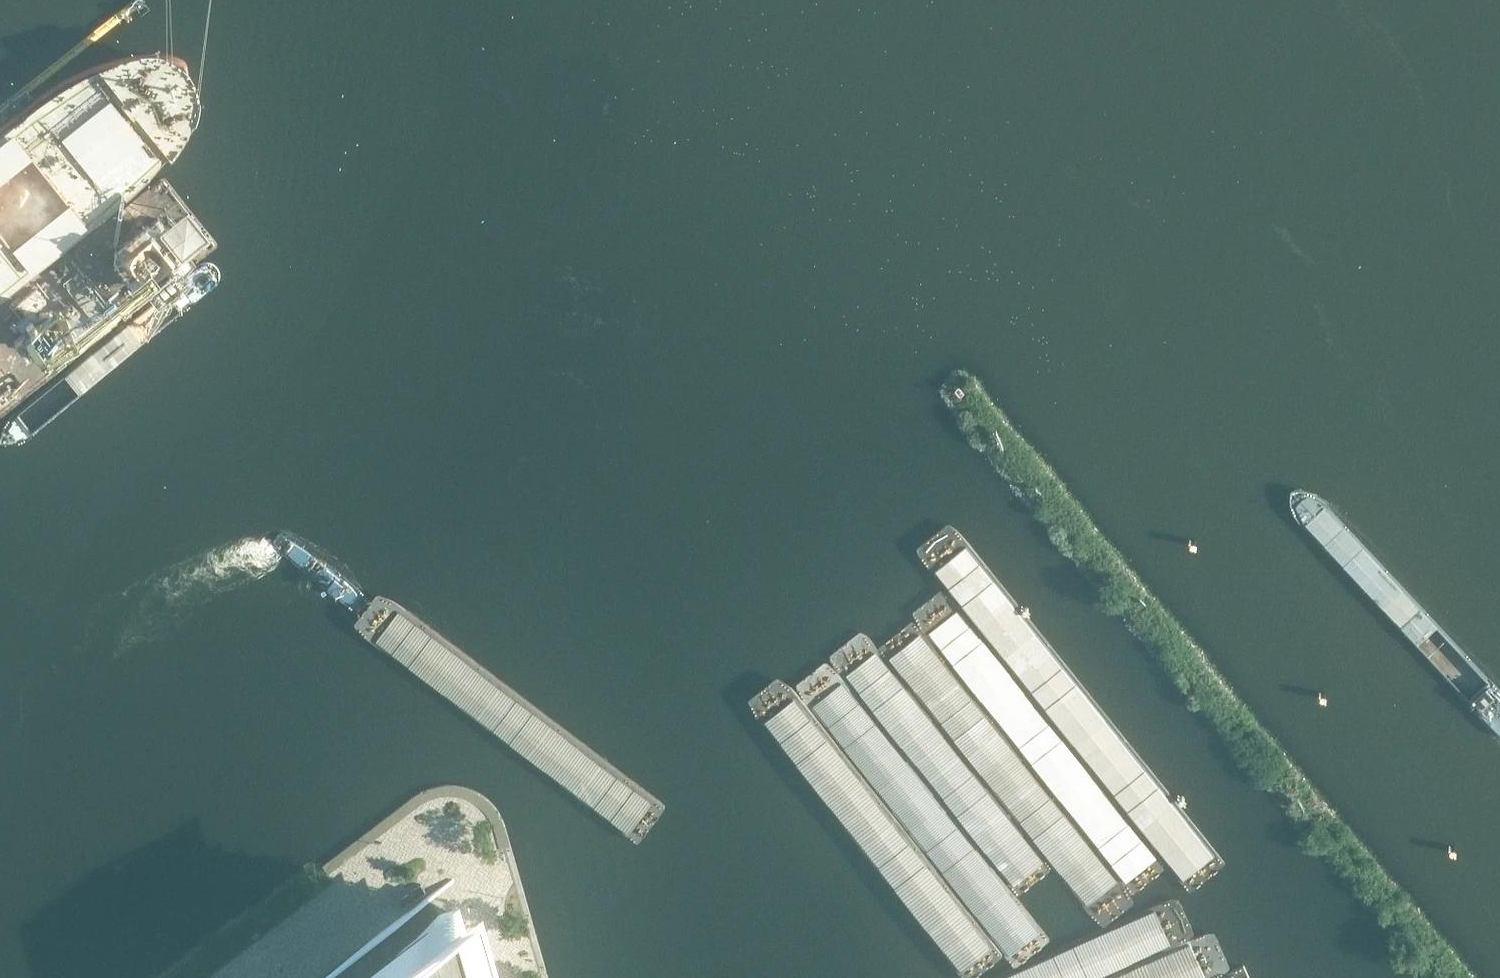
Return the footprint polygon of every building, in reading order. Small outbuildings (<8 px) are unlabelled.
[(450,918),(452,916),(451,911),(440,913),(438,916),(435,906),(432,897),(454,880),(453,878),(431,893),(372,938),(373,938),(321,977),(467,977),(450,918)]
